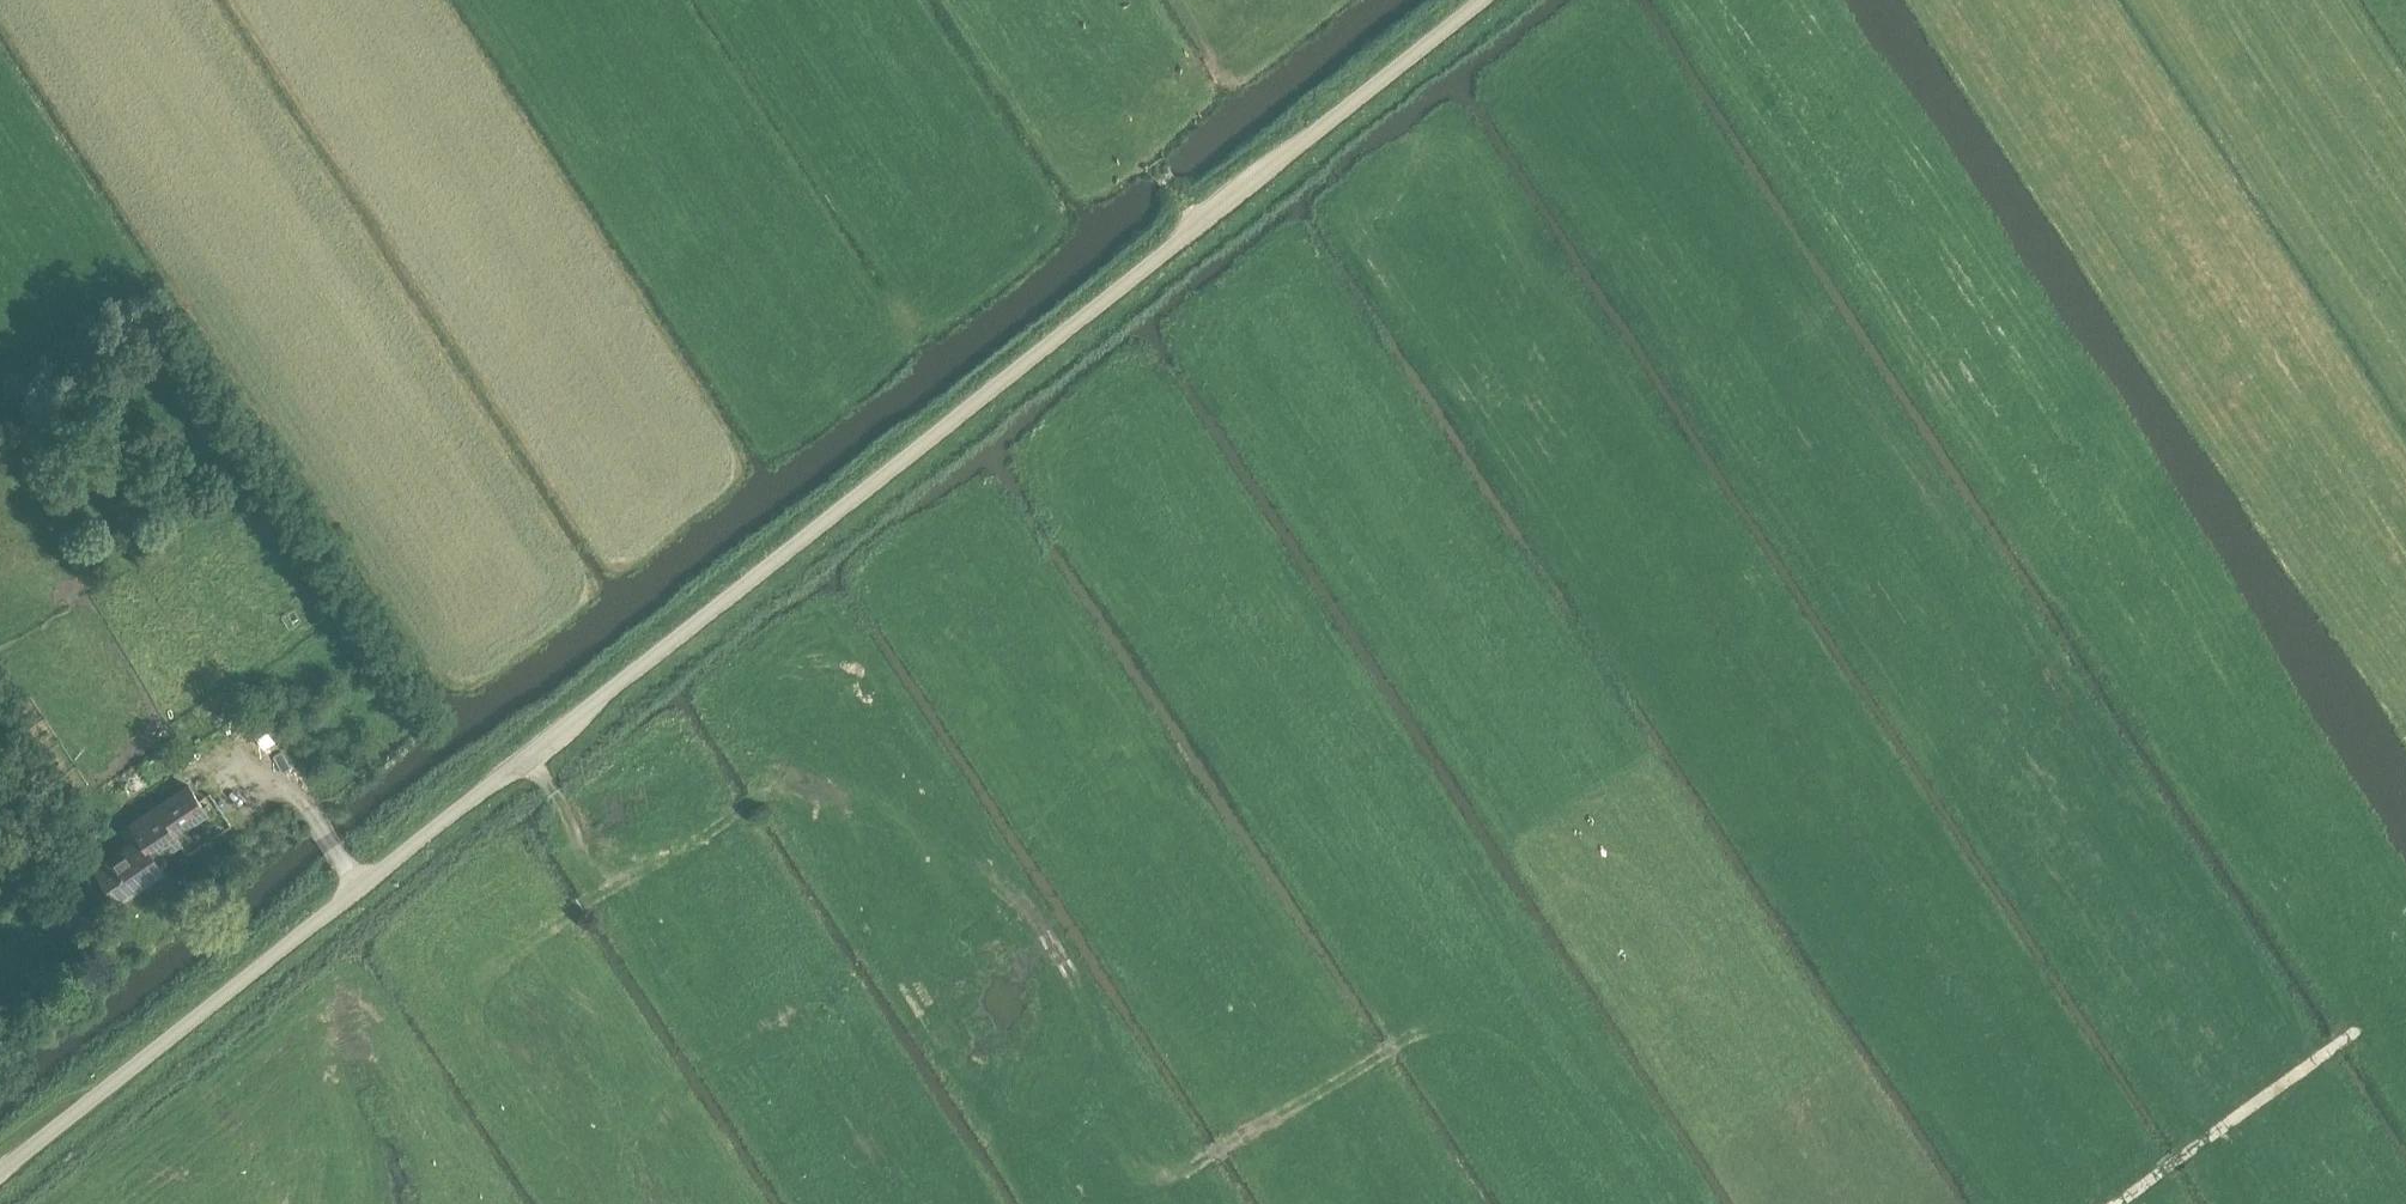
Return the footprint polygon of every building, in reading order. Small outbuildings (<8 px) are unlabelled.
[(117,901),(162,871),(154,859),(178,842),(173,834),(205,812),(187,785),(154,808),(159,816),(135,832),(139,838),(95,868),(117,901)]
